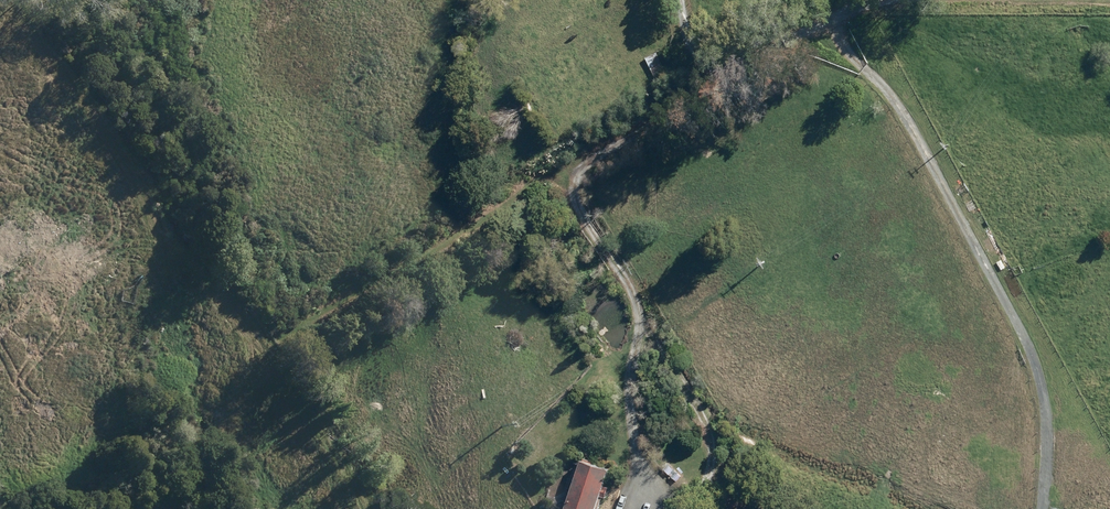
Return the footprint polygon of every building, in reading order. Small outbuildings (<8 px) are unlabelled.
[(583,455),(566,508),(600,508),(614,464),(583,455)]
